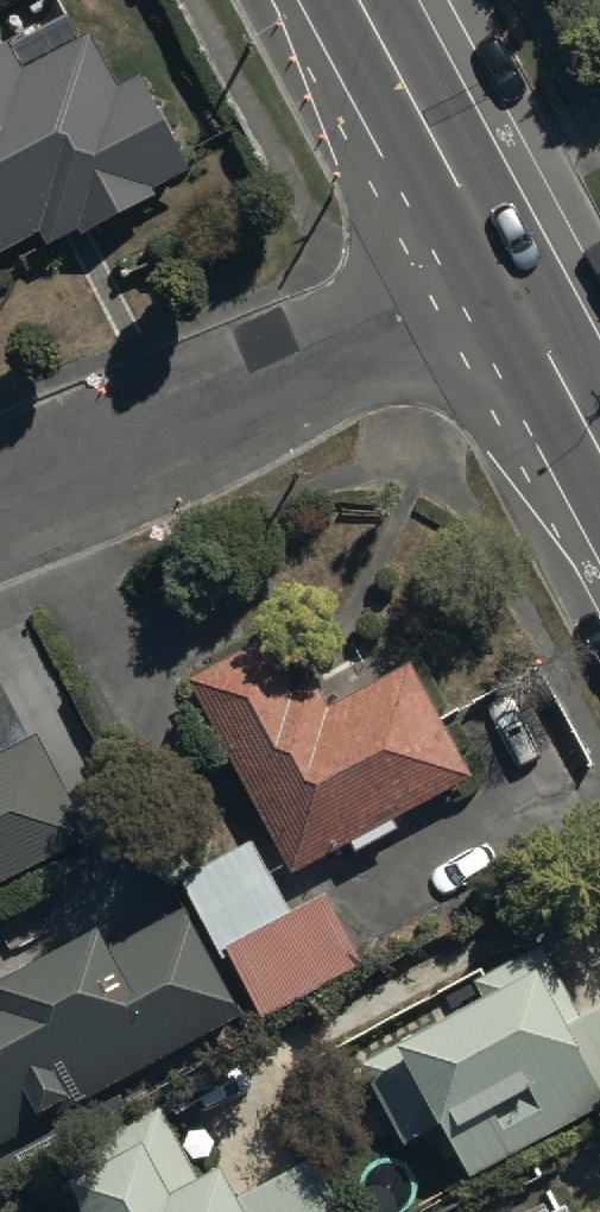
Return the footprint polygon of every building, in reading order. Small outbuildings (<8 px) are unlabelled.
[(46,216),(51,226),(81,210),(85,219),(156,183),(149,169),(189,148),(146,64),(118,78),(88,20),(23,54),(11,31),(0,37),(0,240),(46,216)] [(243,764),(304,884),(479,794),(418,675),(313,729),(271,646),(201,682),(243,764)] [(94,844),(43,745),(0,766),(0,892),(94,844)] [(232,955),(270,1029),(368,979),(329,905),(232,955)] [(246,1028),(190,920),(0,1017),(0,1153),(246,1028)] [(478,1188),(599,1126),(599,1007),(580,1017),(556,972),(547,953),(477,989),(486,1008),(407,1049),(365,1070),(409,1154),(450,1133),(478,1188)] [(166,1114),(62,1168),(85,1211),(217,1211),(166,1114)] [(321,1162),(224,1211),(347,1211),(321,1162)] [(552,1174),(484,1211),(573,1211),(552,1174)]
